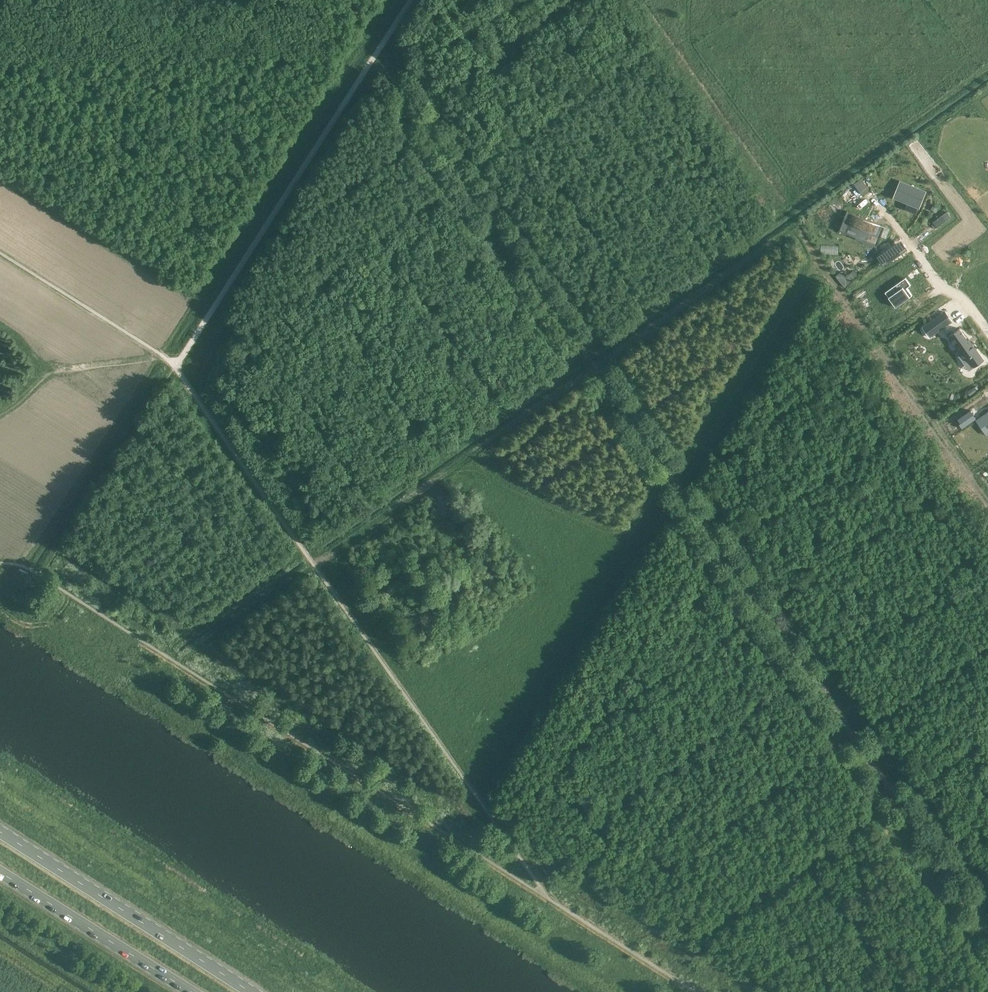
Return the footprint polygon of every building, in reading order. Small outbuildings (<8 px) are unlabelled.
[(854,183),(862,194),(869,189),(861,178),(854,183)] [(901,182),(896,194),(909,199),(908,202),(919,207),(926,192),(901,182)] [(847,212),(845,217),(849,219),(846,226),(860,232),(858,238),(877,245),(884,226),(847,212)] [(895,258),(889,249),(877,257),(883,266),(895,258)] [(906,278),(885,292),(896,307),(913,295),(908,288),(911,285),(906,278)] [(936,319),(922,328),(929,338),(943,328),(936,319)] [(959,329),(949,336),(964,357),(965,356),(973,368),(984,360),(967,336),(965,338),(959,329)] [(979,418),(987,430),(987,411),(979,418)]
